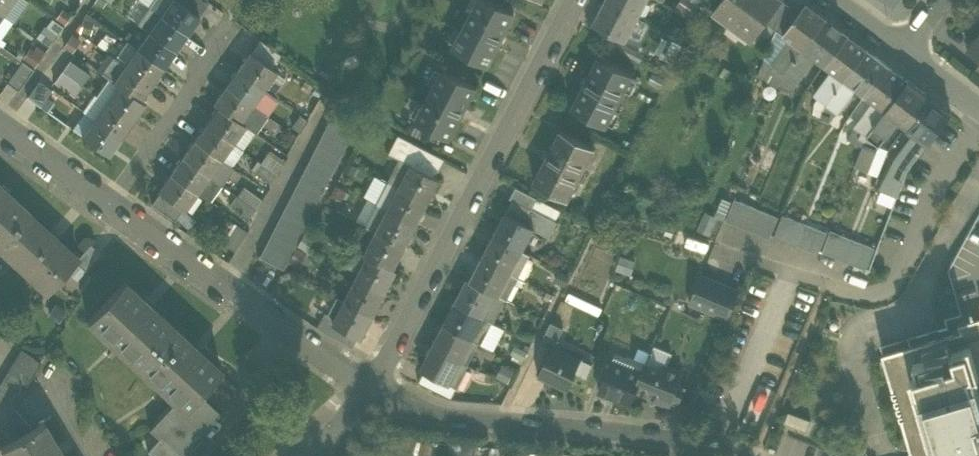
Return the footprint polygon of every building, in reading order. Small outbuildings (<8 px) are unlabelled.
[(1,13),(10,0),(0,0),(0,13),(1,13)] [(161,15),(171,0),(152,0),(148,6),(161,15)] [(176,0),(171,0),(161,15),(187,33),(199,16),(176,0)] [(199,16),(208,3),(204,0),(176,0),(199,16)] [(489,64),(515,12),(492,0),(480,0),(456,47),(489,64)] [(625,38),(636,15),(608,0),(596,23),(625,38)] [(608,0),(636,15),(644,0),(608,0)] [(756,34),(766,21),(782,0),(723,0),(714,12),(732,25),(736,19),(756,34)] [(766,21),(777,29),(790,6),(782,0),(766,21)] [(775,65),(785,73),(826,18),(807,5),(800,14),(785,35),(793,41),(775,65)] [(136,22),(149,31),(161,15),(148,6),(136,22)] [(800,14),(790,6),(777,29),(785,35),(800,14)] [(187,33),(161,15),(149,31),(175,50),(187,33)] [(35,36),(47,44),(60,24),(48,16),(35,36)] [(814,57),(822,63),(845,32),(826,18),(785,73),(796,81),(814,57)] [(752,40),(756,34),(736,19),(732,25),(752,40)] [(163,66),(175,50),(149,31),(137,48),(163,66)] [(848,35),(845,32),(822,63),(826,66),(848,35)] [(819,98),(826,103),(867,49),(848,35),(826,66),(835,72),(817,96),(819,98)] [(968,49),(978,58),(978,36),(968,49)] [(250,52),(271,67),(280,54),(259,39),(250,52)] [(32,63),(42,48),(31,41),(21,56),(32,63)] [(151,83),(163,66),(137,48),(125,65),(151,83)] [(856,90),(862,94),(886,63),(867,49),(826,103),(837,112),(856,90)] [(250,52),(237,69),(264,88),(276,71),(271,67),(250,52)] [(98,71),(113,81),(125,65),(111,54),(98,71)] [(573,106),(608,124),(635,73),(601,55),(573,106)] [(70,59),(62,70),(82,85),(90,74),(70,59)] [(9,83),(20,91),(35,70),(24,62),(9,83)] [(862,94),(867,97),(890,66),(886,63),(862,94)] [(151,83),(125,65),(113,81),(118,85),(139,100),(151,83)] [(875,104),(858,127),(867,134),(908,80),(890,66),(867,97),(875,104)] [(417,119),(450,136),(477,85),(444,68),(417,119)] [(237,69),(226,86),(252,105),(265,114),(277,97),(264,88),(237,69)] [(74,96),(82,85),(62,70),(54,81),(74,96)] [(27,96),(41,105),(52,89),(39,80),(27,96)] [(897,120),(904,125),(927,94),(908,80),(867,134),(877,144),(897,120)] [(144,104),(139,100),(118,85),(106,102),(132,120),(144,104)] [(213,103),(218,107),(240,122),(252,105),(226,86),(213,103)] [(83,110),(94,118),(106,102),(94,94),(83,110)] [(904,125),(907,128),(931,96),(927,94),(904,125)] [(949,110),(931,96),(907,128),(916,135),(899,158),(882,188),(897,195),(909,165),(949,110)] [(815,115),(821,117),(826,103),(819,98),(816,102),(815,115)] [(120,137),(132,120),(106,102),(94,118),(120,137)] [(837,112),(826,103),(821,117),(819,120),(829,124),(837,112)] [(265,114),(252,105),(240,122),(244,125),(256,133),(268,116),(265,114)] [(218,107),(206,123),(232,142),(244,125),(240,122),(218,107)] [(353,133),(359,122),(333,108),(327,120),(353,133)] [(108,154),(120,137),(94,118),(82,136),(108,154)] [(347,144),(353,133),(327,120),(321,131),(347,144)] [(206,123),(194,140),(231,167),(237,158),(243,150),(243,149),(232,142),(206,123)] [(862,147),(867,134),(858,127),(849,140),(862,147)] [(534,181),(568,199),(595,147),(561,129),(534,181)] [(341,156),(347,144),(321,131),(315,142),(341,156)] [(412,163),(435,175),(444,157),(399,133),(389,151),(400,157),(412,163)] [(866,171),(877,144),(867,134),(862,147),(855,166),(866,171)] [(194,140),(182,157),(208,175),(222,185),(234,168),(231,167),(194,140)] [(261,152),(282,167),(288,156),(268,141),(261,152)] [(335,167),(341,156),(315,142),(309,153),(335,167)] [(237,158),(252,168),(258,160),(243,150),(237,158)] [(329,178),(335,167),(309,153),(303,165),(329,178)] [(170,173),(196,192),(208,175),(182,157),(170,173)] [(388,180),(400,186),(412,163),(400,157),(388,180)] [(251,170),(269,183),(276,173),(258,160),(252,168),(251,170)] [(435,175),(412,163),(400,186),(428,201),(440,178),(435,175)] [(324,189),(329,178),(303,165),(298,176),(324,189)] [(158,191),(160,192),(182,208),(184,209),(196,192),(170,173),(158,191)] [(377,200),(386,179),(372,173),(363,194),(377,200)] [(222,185),(208,175),(196,192),(210,202),(222,185)] [(318,201),(324,189),(298,176),(292,187),(318,201)] [(376,202),(388,208),(400,186),(388,180),(376,202)] [(29,212),(0,185),(0,243),(29,212)] [(243,186),(236,195),(259,211),(265,201),(243,186)] [(400,186),(388,208),(417,223),(428,201),(400,186)] [(513,197),(533,207),(538,197),(516,186),(510,197),(513,199),(513,197)] [(312,212),(318,201),(292,187),(286,198),(312,212)] [(174,219),(182,208),(160,192),(151,203),(174,219)] [(253,222),(259,211),(236,195),(229,205),(253,222)] [(364,197),(356,218),(366,222),(374,200),(364,197)] [(513,199),(506,212),(534,227),(534,228),(550,236),(558,220),(533,207),(513,197),(513,199)] [(306,223),(312,212),(286,198),(280,210),(306,223)] [(726,220),(748,229),(756,209),(734,200),(726,220)] [(388,208),(377,231),(405,245),(417,223),(388,208)] [(778,218),(756,209),(748,229),(769,238),(778,218)] [(300,234),(306,223),(280,210),(274,221),(300,234)] [(29,212),(0,243),(0,249),(47,292),(75,261),(78,258),(78,257),(29,212)] [(483,257),(508,270),(511,265),(514,266),(520,255),(522,250),(534,228),(534,227),(506,212),(494,235),(483,257)] [(773,236),(796,245),(804,225),(781,215),(773,236)] [(235,248),(246,229),(233,221),(222,241),(235,248)] [(294,246),(300,234),(274,221),(268,232),(294,246)] [(828,234),(804,225),(796,245),(820,254),(821,251),(828,234)] [(829,230),(828,234),(821,251),(845,260),(853,240),(829,230)] [(365,253),(368,255),(394,268),(405,245),(377,231),(365,253)] [(288,257),(294,246),(268,232),(262,243),(288,257)] [(876,249),(853,240),(845,260),(868,270),(876,249)] [(75,261),(85,270),(100,253),(90,243),(78,257),(78,258),(75,261)] [(283,268),(288,257),(262,243),(257,255),(283,268)] [(529,253),(522,250),(520,255),(526,258),(529,253)] [(368,255),(357,278),(385,292),(397,270),(394,268),(368,255)] [(526,258),(520,255),(514,266),(511,265),(508,270),(512,272),(517,275),(526,258)] [(509,277),(512,272),(508,270),(483,257),(471,280),(496,293),(505,298),(515,280),(509,277)] [(958,293),(974,286),(963,259),(947,265),(958,293)] [(690,302),(728,318),(739,290),(701,274),(690,302)] [(345,299),(345,300),(374,315),(385,292),(357,278),(345,299)] [(456,301),(481,314),(484,307),(488,308),(496,293),(471,280),(468,278),(456,301)] [(87,320),(136,365),(173,325),(124,280),(87,320)] [(505,298),(496,293),(488,308),(484,307),(481,314),(484,316),(494,320),(505,298)] [(329,314),(336,317),(345,300),(345,299),(338,296),(329,314)] [(362,337),(374,315),(345,300),(336,317),(334,322),(333,323),(359,336),(362,337)] [(445,323),(469,336),(473,329),(477,330),(484,316),(481,314),(456,301),(445,323)] [(326,312),(324,316),(334,322),(336,317),(329,314),(326,312)] [(333,323),(334,322),(324,316),(318,327),(331,335),(354,346),(359,336),(333,323)] [(494,320),(484,316),(477,330),(473,329),(469,336),(473,338),(477,340),(482,343),(494,320)] [(959,324),(961,330),(883,354),(912,454),(978,434),(978,318),(959,324)] [(433,345),(457,358),(460,352),(465,353),(473,338),(469,336),(445,323),(433,345)] [(541,344),(551,349),(553,345),(555,347),(564,329),(551,323),(541,344)] [(221,370),(173,325),(136,365),(175,401),(184,410),(199,394),(221,370)] [(477,340),(473,338),(465,353),(460,352),(457,358),(461,360),(466,362),(477,340)] [(450,382),(461,360),(457,358),(433,345),(421,368),(424,370),(450,383),(450,382)] [(539,374),(570,389),(578,372),(574,370),(579,360),(581,361),(582,359),(555,347),(553,345),(551,349),(539,374)] [(21,349),(7,372),(27,384),(31,378),(41,362),(21,349)] [(630,403),(636,390),(643,372),(641,372),(612,360),(600,390),(630,403)] [(645,362),(641,372),(643,372),(636,390),(670,403),(673,397),(680,396),(683,387),(679,382),(683,372),(664,364),(662,369),(661,371),(647,365),(648,363),(645,362)] [(662,369),(648,363),(647,365),(661,371),(662,369)] [(418,381),(450,398),(457,385),(450,382),(450,383),(424,370),(418,381)] [(0,384),(0,397),(14,405),(27,384),(7,372),(0,384)] [(179,455),(180,455),(220,412),(199,394),(184,410),(175,401),(149,428),(159,437),(179,455)] [(1,427),(13,407),(14,405),(0,397),(0,426),(1,427)] [(33,428),(13,407),(1,427),(0,428),(12,441),(33,428)] [(811,419),(788,411),(784,422),(807,430),(811,419)] [(43,422),(33,428),(12,441),(0,448),(1,450),(4,448),(9,455),(64,455),(43,422)] [(978,455),(978,434),(912,454),(913,455),(977,455),(978,455)] [(154,455),(179,455),(159,437),(147,450),(154,455)] [(394,455),(401,455),(413,454),(411,440),(392,442),(394,455)]
